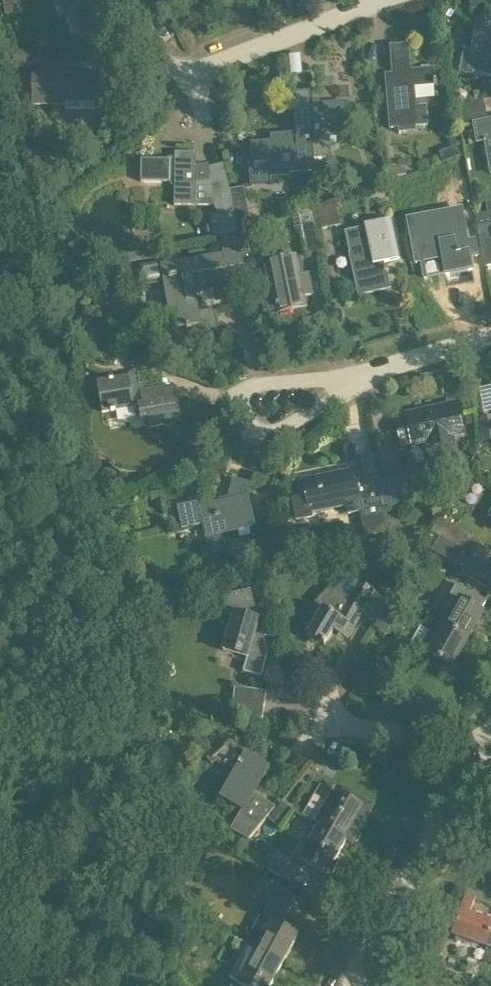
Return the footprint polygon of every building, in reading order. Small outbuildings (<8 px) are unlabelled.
[(18,12),(18,0),(3,0),(4,13),(18,12)] [(70,8),(77,6),(83,32),(104,27),(97,1),(100,0),(68,0),(70,8)] [(473,75),(474,70),(486,72),(490,92),(490,24),(485,25),(484,27),(478,26),(474,48),(464,46),(459,73),(473,75)] [(88,39),(72,43),(75,53),(91,54),(88,39)] [(392,77),(385,77),(389,128),(429,125),(427,105),(417,106),(415,87),(437,85),(436,79),(435,79),(434,68),(411,70),(409,44),(397,45),(398,51),(390,51),(392,77)] [(13,66),(38,68),(39,52),(14,50),(13,66)] [(65,105),(65,103),(93,103),(93,107),(114,107),(114,75),(69,75),(69,72),(32,72),(32,105),(65,105)] [(461,91),(452,93),(455,106),(467,103),(465,94),(461,91)] [(291,94),(294,132),(312,132),(313,140),(323,139),(322,132),(346,130),(346,132),(347,132),(345,103),(310,106),(309,93),(291,94)] [(456,107),(460,126),(473,124),(476,142),(483,141),(483,143),(485,143),(490,176),(490,120),(487,121),(482,101),(456,107)] [(312,132),(294,132),(270,134),(270,141),(251,143),(252,163),(248,163),(250,183),(271,181),(270,177),(279,176),(280,180),(293,179),(292,173),(301,173),(300,160),(312,160),(312,161),(314,161),(313,140),(312,132)] [(141,160),(140,182),(174,183),(173,205),(214,206),(215,214),(210,216),(215,239),(220,238),(237,234),(229,191),(224,164),(209,167),(211,175),(208,176),(209,181),(196,183),(196,153),(174,153),(174,160),(141,160)] [(396,177),(395,171),(395,167),(385,169),(387,179),(396,177)] [(243,189),(229,191),(237,234),(252,230),(243,189)] [(299,212),(307,254),(319,252),(315,230),(340,225),(335,201),(299,212)] [(475,216),(485,268),(490,267),(490,201),(484,204),(486,214),(475,216)] [(460,211),(420,220),(426,247),(439,244),(446,276),(473,270),(460,211)] [(365,228),(344,232),(358,296),(389,289),(386,272),(388,272),(388,269),(385,270),(384,265),(401,262),(392,220),(365,226),(365,228)] [(163,283),(168,309),(161,310),(165,332),(171,330),(174,350),(222,341),(216,309),(199,312),(194,286),(246,278),(237,235),(220,238),(223,254),(142,268),(145,286),(163,283)] [(266,262),(277,313),(305,307),(303,297),(311,295),(308,280),(300,282),(295,256),(266,262)] [(97,381),(102,412),(138,406),(140,418),(145,418),(146,426),(180,419),(175,388),(163,390),(163,387),(141,391),(138,374),(97,381)] [(456,404),(391,418),(398,448),(425,442),(430,466),(457,460),(452,436),(463,434),(456,404)] [(481,443),(490,442),(490,416),(478,417),(481,443)] [(306,495),(292,498),(296,520),(313,516),(312,512),(346,505),(348,514),(362,511),(367,538),(354,541),(357,555),(387,550),(384,510),(379,480),(357,485),(354,470),(303,480),(306,495)] [(379,480),(384,510),(398,508),(396,479),(379,480)] [(247,496),(250,484),(233,480),(228,501),(201,507),(200,502),(178,506),(183,528),(203,523),(210,553),(224,550),(220,534),(254,526),(247,496)] [(471,536),(438,517),(430,532),(487,564),(490,557),(490,552),(469,540),(471,536)] [(393,547),(413,558),(418,550),(397,538),(393,547)] [(463,574),(490,590),(490,589),(490,569),(472,558),(463,574)] [(307,635),(324,645),(335,627),(349,635),(375,590),(358,580),(349,595),(334,587),(323,607),(314,602),(302,622),(311,627),(307,635)] [(443,605),(435,621),(467,639),(483,611),(471,605),(477,595),(456,583),(443,605)] [(217,598),(220,612),(233,615),(223,650),(247,657),(243,671),(260,676),(268,653),(264,635),(268,634),(264,621),(258,618),(250,589),(217,598)] [(391,599),(386,606),(373,628),(385,635),(404,603),(392,596),(391,599)] [(467,639),(435,621),(414,656),(444,673),(448,665),(451,667),(467,639)] [(230,718),(261,723),(266,692),(235,687),(230,718)] [(243,810),(233,828),(250,838),(275,807),(253,795),(268,768),(246,755),(245,756),(229,743),(214,757),(234,774),(222,797),(243,810)] [(331,790),(313,822),(346,840),(352,844),(374,804),(360,796),(356,803),(339,793),(338,794),(331,790)] [(268,817),(279,826),(292,810),(281,801),(268,817)] [(346,840),(313,822),(307,831),(313,835),(299,859),(326,874),(328,870),(333,873),(338,863),(334,861),(346,840)] [(261,866),(288,881),(295,869),(268,853),(261,866)] [(244,943),(256,949),(282,963),(298,934),(280,924),(284,917),(296,896),(277,886),(265,907),(266,907),(262,914),(261,913),(244,943)] [(485,946),(490,928),(490,922),(469,914),(475,898),(466,895),(452,935),(485,946)] [(256,949),(237,984),(242,985),(270,985),(282,963),(256,949)]
